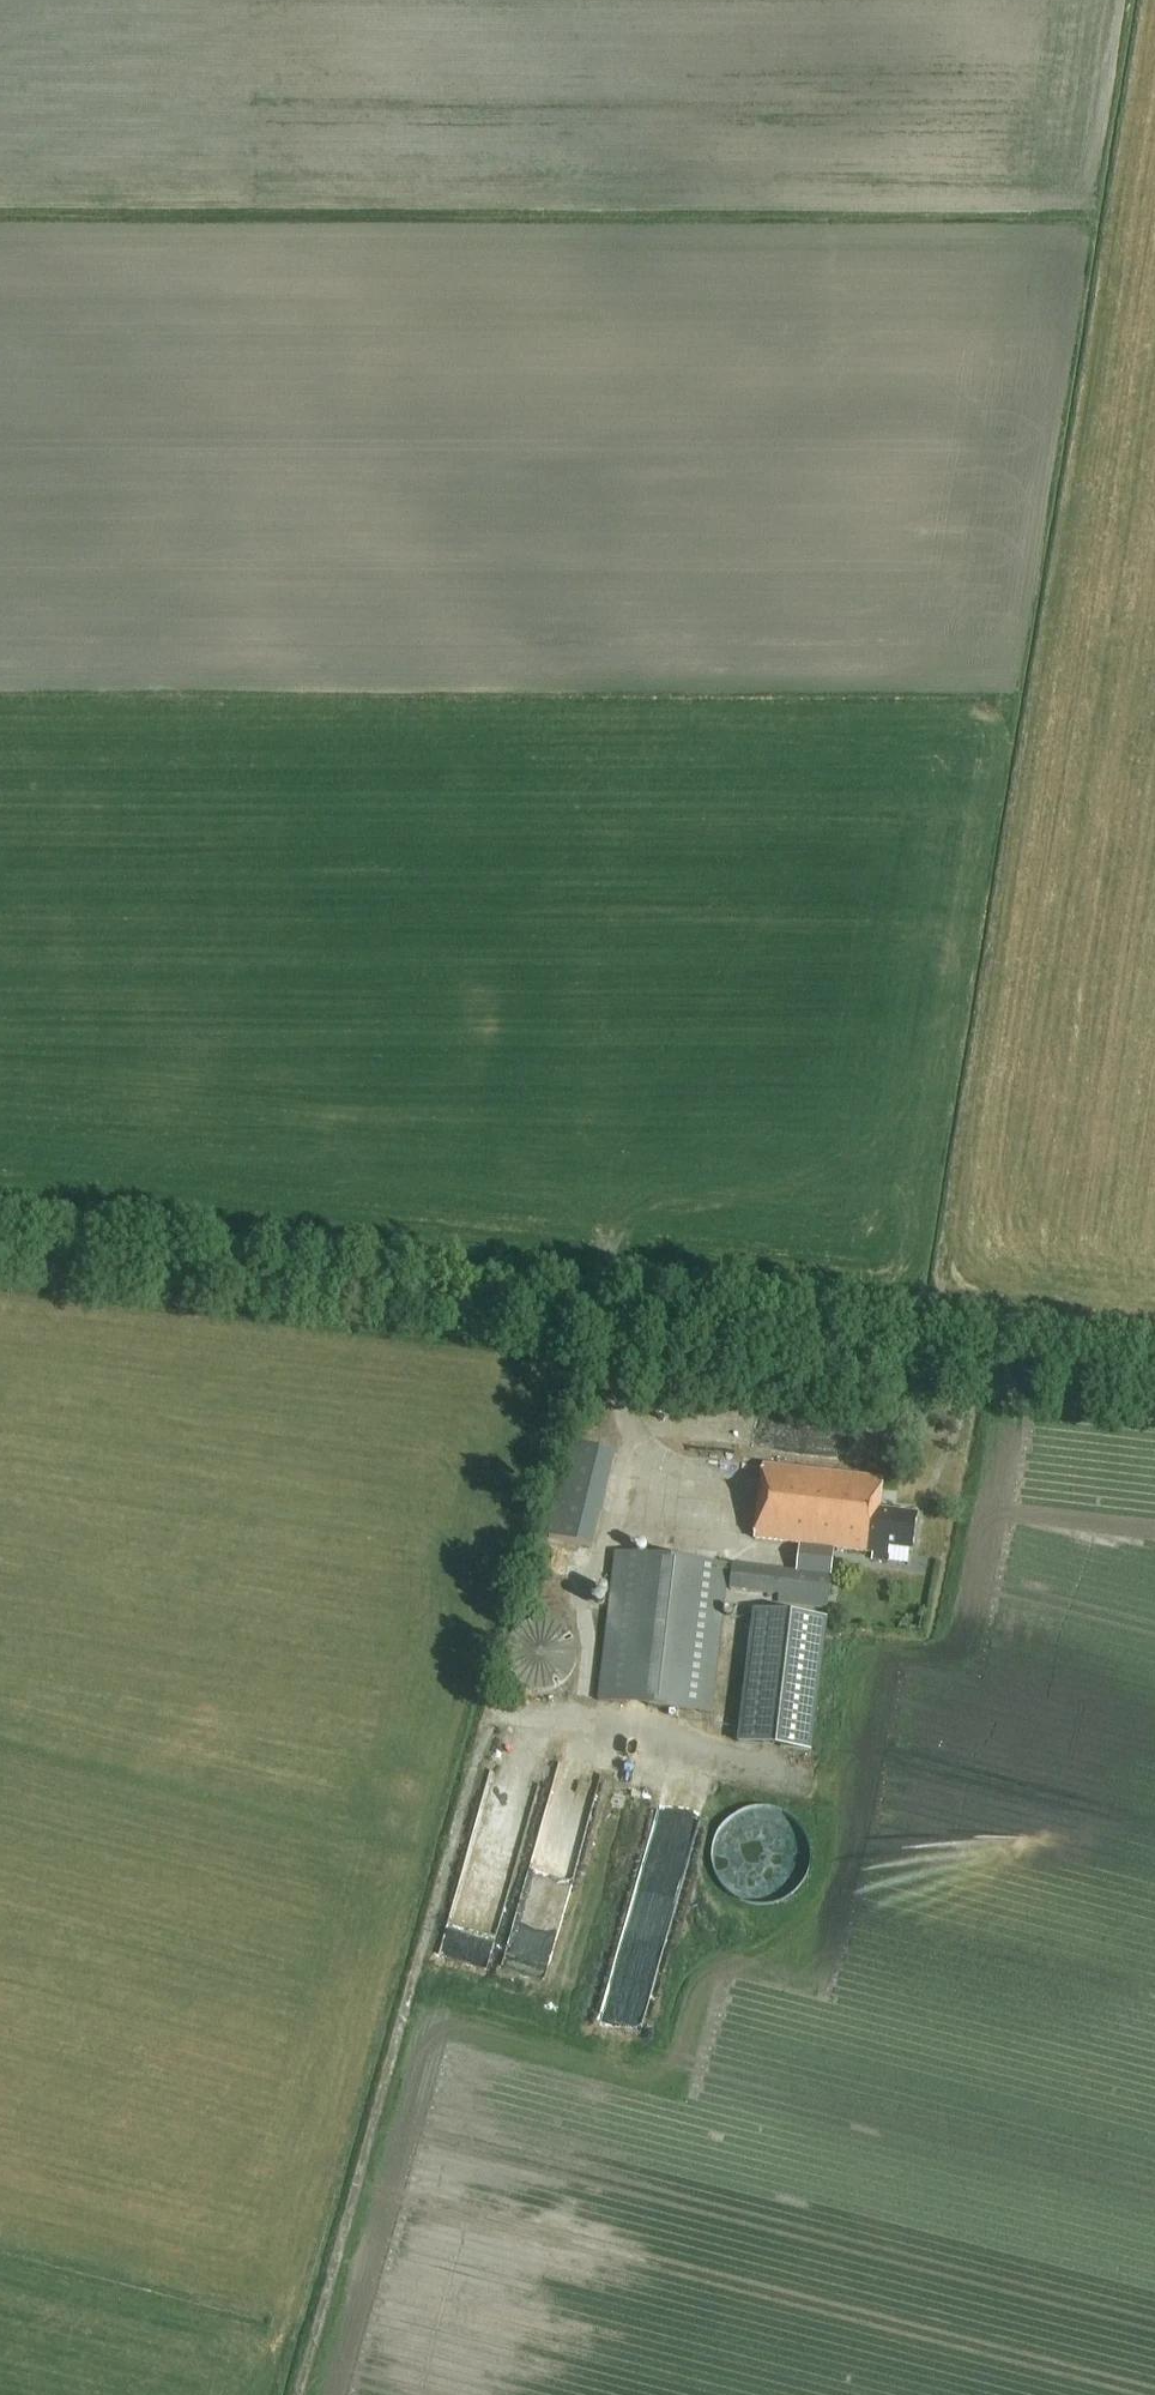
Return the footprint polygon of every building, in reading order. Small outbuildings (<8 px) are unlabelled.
[(615,1456),(570,1445),(549,1539),(593,1550),(615,1456)] [(792,1573),(731,1566),(729,1592),(778,1597),(777,1606),(823,1611),(830,1549),(871,1554),(871,1561),(888,1563),(890,1551),(913,1554),(918,1517),(877,1513),(881,1486),(882,1480),(764,1466),(754,1540),(794,1545),(792,1573)] [(709,1714),(725,1566),(725,1565),(613,1553),(597,1702),(709,1714)] [(737,1743),(809,1751),(824,1620),(752,1612),(737,1743)] [(502,1653),(502,1658),(502,1664),(503,1669),(505,1673),(508,1678),(511,1682),(514,1686),(518,1689),(523,1691),(528,1693),(533,1694),(538,1694),(543,1694),(548,1693),(553,1691),(557,1689),(561,1686),(565,1682),(568,1678),(570,1673),(572,1669),(573,1664),(574,1658),(573,1653),(572,1648),(570,1644),(568,1639),(565,1635),(561,1631),(557,1628),(553,1626),(548,1624),(543,1623),(538,1623),(533,1623),(528,1624),(523,1626),(518,1628),(514,1631),(511,1635),(508,1639),(505,1644),(503,1648),(502,1653)] [(536,1855),(507,1967),(549,1978),(578,1866),(536,1855)] [(438,1993),(475,2004),(497,1927),(453,1914),(442,1955),(448,1957),(438,1993)]
